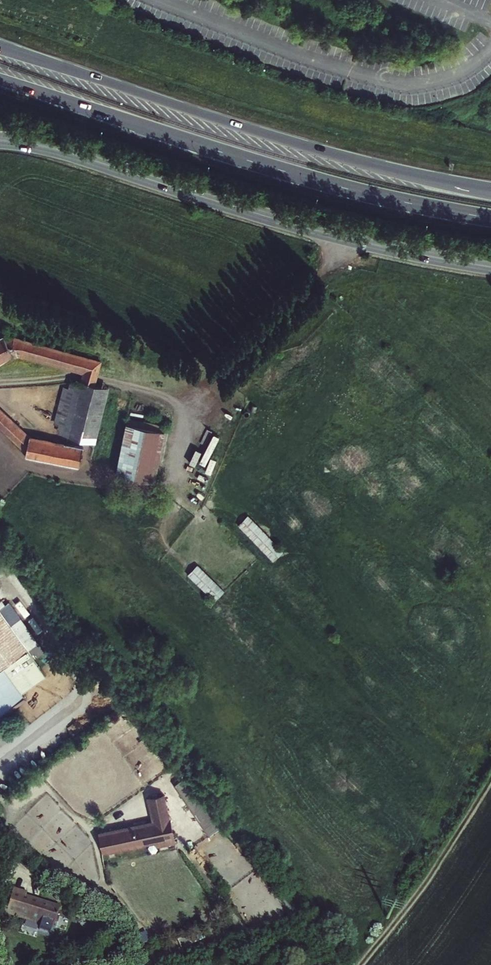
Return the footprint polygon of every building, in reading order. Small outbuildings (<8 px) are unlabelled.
[(0,334),(0,362),(22,349),(26,350),(88,368),(103,372),(106,357),(16,333),(9,337),(5,331),(0,334)] [(101,380),(103,372),(88,368),(87,376),(101,380)] [(84,388),(87,376),(79,375),(77,387),(84,388)] [(73,439),(86,443),(101,445),(115,383),(101,380),(87,376),(84,388),(73,439)] [(60,421),(68,384),(59,382),(50,419),(60,421)] [(60,421),(56,437),(38,432),(0,399),(0,416),(24,437),(20,443),(82,461),(86,443),(73,439),(84,388),(77,387),(68,384),(60,421)] [(162,480),(172,429),(134,422),(122,473),(162,480)] [(214,435),(210,448),(215,450),(219,436),(214,435)] [(249,514),(239,525),(276,559),(286,549),(249,514)] [(189,574),(217,599),(227,589),(199,563),(189,574)] [(50,661),(53,659),(60,654),(54,645),(41,627),(30,635),(9,603),(19,597),(0,570),(0,664),(12,680),(0,689),(0,707),(8,719),(20,735),(30,729),(28,726),(50,710),(45,703),(70,686),(60,674),(50,661)] [(99,833),(103,852),(173,837),(164,794),(148,798),(153,821),(99,833)] [(58,907),(9,890),(6,901),(0,900),(0,917),(4,918),(5,914),(41,925),(39,928),(50,931),(52,927),(53,927),(58,907)]
